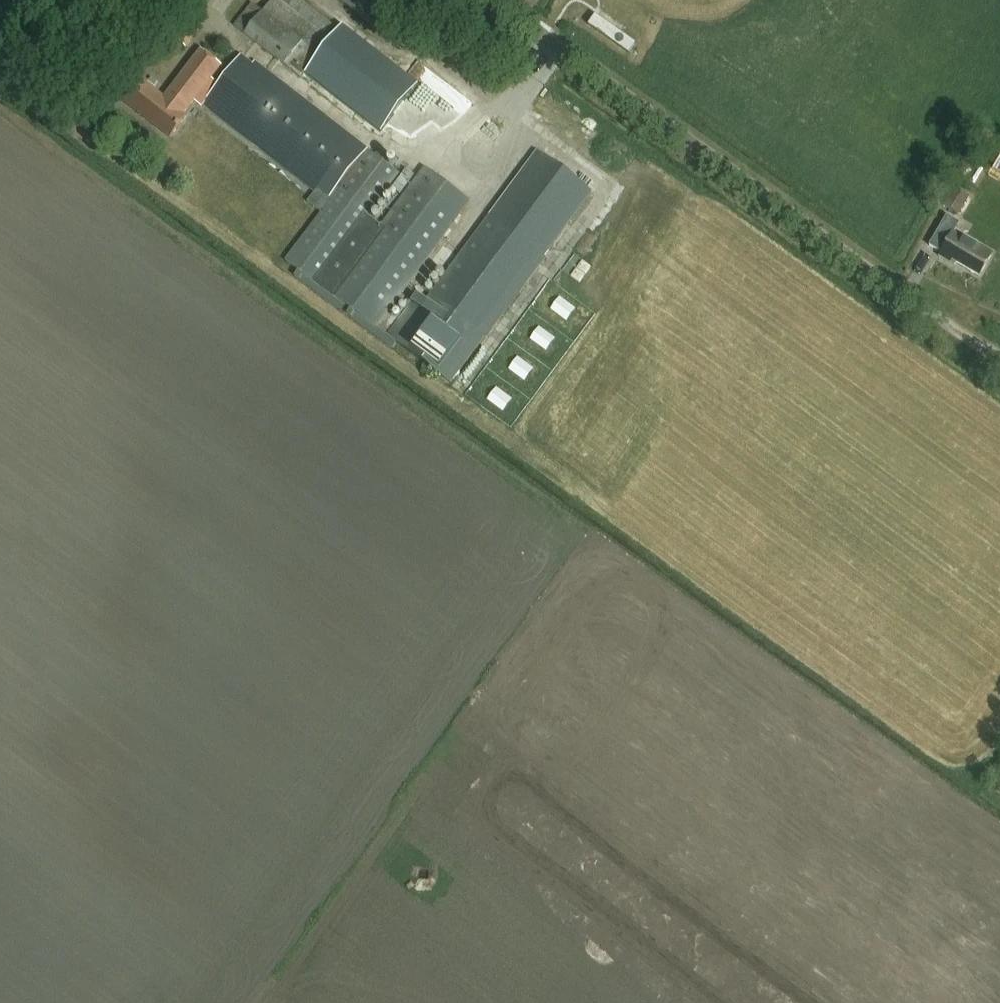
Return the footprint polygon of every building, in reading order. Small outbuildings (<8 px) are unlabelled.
[(235,26),(246,35),(245,36),(285,67),(286,66),(302,78),(339,30),(300,0),(274,0),(264,13),(252,4),(235,26)] [(362,10),(368,0),(345,0),(362,10)] [(172,139),(173,138),(188,117),(186,115),(196,102),(202,107),(219,85),(212,79),(221,67),(201,52),(165,99),(142,81),(125,103),(172,139)] [(234,72),(243,79),(218,111),(256,140),(252,145),(315,193),(308,204),(320,213),(285,261),(318,286),(330,294),(377,329),(472,203),(425,168),(380,226),(369,218),(401,176),(369,152),(370,150),(255,63),(252,68),(243,61),(234,72)] [(415,93),(435,107),(450,85),(430,72),(415,93)] [(959,215),(970,198),(954,188),(944,206),(959,215)] [(417,294),(385,337),(395,345),(395,344),(450,384),(485,338),(486,339),(546,258),(490,216),(427,301),(417,294)] [(960,224),(949,217),(931,246),(943,253),(940,257),(955,267),(958,263),(979,277),(993,253),(956,230),(960,224)]
